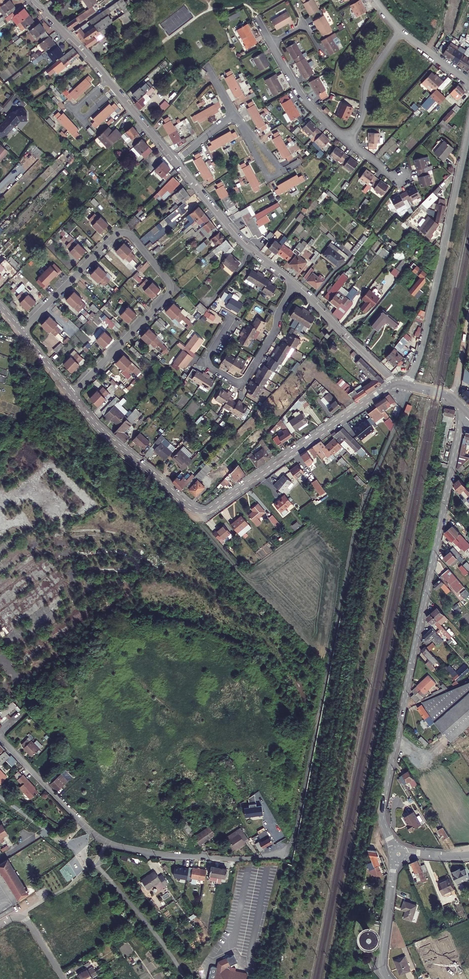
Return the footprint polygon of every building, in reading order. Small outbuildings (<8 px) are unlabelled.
[(0,5),(0,6),(6,13),(3,15),(1,17),(2,19),(9,15),(17,9),(10,0),(6,0),(0,5)] [(115,18),(126,10),(133,5),(134,5),(130,0),(126,0),(125,1),(125,0),(118,0),(75,31),(83,42),(84,42),(95,34),(105,26),(108,24),(109,23),(115,18)] [(96,0),(81,0),(87,9),(89,8),(92,6),(93,5),(98,2),(96,0)] [(310,15),(319,10),(313,0),(302,0),(304,3),(303,4),(310,15)] [(349,5),(356,16),(365,11),(361,4),(362,4),(360,0),(357,0),(349,5)] [(138,13),(133,5),(126,10),(132,18),(138,13)] [(17,9),(9,15),(12,18),(17,25),(18,24),(20,22),(21,22),(30,15),(24,8),(23,9),(20,6),(17,9)] [(89,8),(87,9),(66,24),(70,29),(95,10),(92,6),(89,8)] [(289,23),(289,25),(293,23),(287,12),(271,21),(277,30),(289,23)] [(34,21),(30,15),(21,22),(20,22),(18,24),(22,30),(25,27),(28,31),(29,30),(36,25),(33,22),(34,21)] [(314,20),(323,35),(332,30),(323,15),(314,20)] [(118,22),(115,18),(109,23),(111,27),(118,22)] [(36,25),(29,30),(33,34),(34,33),(37,37),(39,35),(44,40),(50,36),(39,22),(36,25)] [(256,42),(248,29),(249,29),(246,23),(238,28),(247,43),(244,45),(246,48),(256,42)] [(105,26),(95,34),(95,35),(84,42),(88,48),(113,30),(108,24),(105,26)] [(334,33),(321,40),(329,55),(339,50),(332,39),(336,37),(334,33)] [(18,34),(13,37),(17,44),(22,41),(18,34)] [(50,36),(44,40),(40,43),(45,51),(46,51),(55,43),(50,36)] [(294,59),(296,62),(303,58),(295,42),(287,47),(293,59),(294,59)] [(64,54),(55,43),(46,51),(54,61),(64,54)] [(454,44),(447,53),(452,57),(459,48),(454,44)] [(79,55),(73,48),(51,67),(46,71),(50,75),(61,66),(63,69),(80,55),(79,55)] [(462,50),(459,48),(452,57),(455,59),(462,50)] [(467,54),(462,50),(455,59),(460,64),(467,54)] [(270,67),(265,58),(265,57),(263,53),(253,59),(260,72),(270,67)] [(467,54),(460,64),(465,68),(468,63),(468,56),(467,54)] [(296,62),(295,63),(305,79),(314,74),(304,58),(303,58),(296,62)] [(225,78),(230,88),(238,84),(236,79),(231,70),(226,73),(228,76),(225,78)] [(435,91),(435,90),(443,82),(437,76),(436,77),(432,73),(425,81),(435,91)] [(89,74),(77,85),(84,92),(92,84),(90,81),(92,79),(89,74)] [(284,91),(277,80),(278,79),(276,75),(265,81),(274,97),(284,91)] [(318,77),(309,83),(313,89),(314,89),(317,96),(326,91),(318,77)] [(148,80),(141,87),(140,86),(132,94),(138,100),(151,88),(152,86),(153,85),(148,80)] [(246,97),(238,84),(230,88),(236,98),(239,97),(241,100),(246,97)] [(84,92),(77,85),(66,96),(70,100),(73,97),(75,100),(84,92)] [(457,85),(449,93),(453,96),(457,92),(461,96),(465,92),(457,85)] [(140,108),(145,104),(143,102),(146,99),(145,98),(149,95),(155,89),(152,86),(151,88),(138,100),(135,103),(140,108)] [(438,105),(444,99),(435,90),(435,91),(414,114),(410,118),(414,122),(434,100),(438,105)] [(143,102),(145,104),(151,98),(149,95),(145,98),(146,99),(143,102)] [(281,104),(291,121),(299,116),(290,99),(281,104)] [(447,101),(444,99),(438,105),(441,107),(447,101)] [(158,106),(162,111),(168,106),(164,101),(158,106)] [(219,101),(205,109),(209,117),(219,111),(218,108),(221,106),(219,101)] [(247,109),(252,119),(260,114),(258,111),(257,109),(252,101),(248,103),(250,107),(247,109)] [(109,103),(101,111),(107,117),(115,110),(118,114),(122,110),(114,103),(111,105),(109,103)] [(350,112),(351,113),(353,109),(342,104),(336,116),(346,121),(350,112)] [(438,105),(430,114),(433,116),(441,107),(438,105)] [(11,112),(6,118),(15,126),(20,121),(24,121),(28,120),(27,112),(24,109),(19,109),(16,110),(17,111),(14,112),(14,111),(11,112)] [(200,123),(209,117),(205,109),(201,111),(191,116),(194,121),(198,119),(200,123)] [(55,115),(65,126),(71,120),(64,113),(61,114),(59,111),(55,115)] [(107,117),(101,111),(93,118),(95,121),(92,124),(96,128),(107,117)] [(267,128),(260,114),(252,119),(258,129),(261,127),(263,130),(267,128)] [(449,132),(453,128),(448,123),(452,118),(448,114),(440,123),(441,124),(442,125),(446,129),(449,132)] [(161,125),(167,134),(172,132),(169,128),(172,126),(167,117),(162,120),(164,123),(161,125)] [(6,119),(0,126),(0,137),(4,137),(14,126),(6,119)] [(71,120),(65,126),(76,137),(80,134),(77,131),(79,129),(71,120)] [(314,137),(319,132),(309,122),(302,129),(309,136),(311,135),(314,137)] [(132,148),(141,140),(130,128),(125,133),(129,137),(130,136),(135,141),(130,146),(132,148)] [(108,136),(104,132),(97,139),(107,150),(120,137),(114,130),(111,133),(108,136)] [(183,143),(175,130),(172,132),(167,134),(174,144),(176,142),(178,146),(183,143)] [(230,130),(220,136),(225,144),(229,141),(238,136),(235,131),(232,133),(230,130)] [(273,139),(278,149),(286,145),(283,141),(278,132),(273,134),(275,138),(273,139)] [(329,142),(319,132),(314,137),(316,140),(315,141),(322,149),(322,148),(325,151),(330,146),(327,143),(329,142)] [(378,144),(380,144),(380,134),(370,134),(370,147),(377,147),(378,144)] [(211,151),(225,144),(220,136),(210,142),(212,145),(208,146),(211,151)] [(430,149),(433,151),(444,140),(441,137),(430,149)] [(133,147),(144,159),(151,152),(147,148),(148,147),(141,140),(132,148),(133,147)] [(444,140),(433,151),(441,159),(452,148),(444,140)] [(39,159),(44,154),(33,144),(28,149),(39,159)] [(293,158),(291,155),(286,145),(278,149),(284,159),(286,157),(288,161),(293,158)] [(338,160),(342,163),(346,156),(335,147),(329,156),(337,162),(338,160)] [(320,158),(323,153),(319,150),(315,155),(320,158)] [(207,165),(205,161),(200,151),(195,154),(197,158),(194,159),(199,170),(207,165)] [(346,156),(342,163),(344,165),(343,167),(351,173),(357,164),(346,156)] [(414,161),(418,174),(426,172),(425,168),(427,168),(424,158),(414,161)] [(207,165),(199,170),(205,180),(208,179),(210,182),(219,177),(217,173),(213,175),(209,169),(219,163),(216,160),(210,164),(208,160),(205,161),(207,165)] [(177,172),(175,169),(171,174),(168,171),(171,169),(163,161),(156,170),(165,180),(160,186),(162,188),(173,176),(177,172)] [(242,170),(247,179),(255,174),(249,164),(246,166),(244,162),(235,167),(237,169),(238,168),(240,172),(242,170)] [(369,182),(372,185),(377,178),(366,169),(359,178),(367,184),(369,182)] [(426,172),(418,174),(421,188),(431,185),(429,175),(427,176),(426,172)] [(260,184),(255,174),(247,179),(249,182),(254,190),(250,192),(251,195),(260,189),(258,185),(260,184)] [(297,174),(287,180),(291,187),(295,185),(304,180),(301,175),(298,177),(297,174)] [(173,176),(162,188),(159,192),(153,197),(156,199),(159,195),(164,199),(180,183),(173,176)] [(377,178),(372,185),(375,187),(373,189),(382,195),(388,187),(377,178)] [(278,195),(291,187),(287,180),(277,185),(279,188),(275,190),(278,195)] [(216,189),(221,199),(226,196),(225,193),(228,191),(222,181),(217,183),(219,187),(216,189)] [(102,187),(99,190),(105,198),(109,194),(102,187)] [(183,187),(175,194),(183,203),(185,202),(191,197),(183,187)] [(411,200),(420,195),(415,187),(403,193),(407,200),(410,198),(411,200)] [(439,187),(432,195),(434,197),(441,190),(439,187)] [(329,196),(336,201),(338,198),(331,193),(329,196)] [(403,202),(407,200),(403,193),(391,200),(396,209),(405,204),(403,202)] [(235,203),(230,195),(226,196),(221,199),(227,209),(230,207),(232,211),(233,214),(239,210),(238,208),(242,205),(241,203),(238,204),(237,202),(235,203)] [(424,208),(427,211),(437,200),(432,195),(420,207),(422,210),(424,208)] [(239,210),(233,214),(235,217),(241,214),(248,226),(252,224),(250,219),(253,218),(256,217),(258,220),(259,220),(265,216),(281,206),(277,201),(253,216),(247,206),(240,211),(239,210)] [(174,211),(164,219),(168,224),(171,222),(170,221),(179,213),(181,216),(184,213),(184,214),(186,212),(183,208),(187,205),(185,202),(183,203),(179,207),(174,211)] [(438,213),(436,221),(442,223),(446,206),(444,205),(438,204),(436,213),(438,213)] [(199,206),(187,216),(191,221),(184,226),(186,228),(191,224),(204,213),(199,206)] [(140,210),(127,224),(132,229),(141,222),(138,219),(143,213),(140,210)] [(191,224),(193,226),(197,223),(201,227),(210,220),(204,213),(191,224)] [(91,217),(104,229),(108,225),(100,217),(99,219),(94,214),(91,217)] [(104,229),(91,217),(88,220),(93,224),(92,226),(100,233),(104,229)] [(434,236),(432,234),(439,225),(429,217),(426,221),(424,220),(423,220),(420,224),(420,226),(421,227),(419,229),(432,239),(434,236)] [(262,236),(253,218),(250,219),(252,224),(248,226),(253,236),(256,235),(258,238),(262,236)] [(201,227),(196,232),(198,234),(203,230),(206,233),(208,232),(211,235),(218,229),(210,220),(201,227)] [(193,226),(191,224),(186,228),(182,232),(184,234),(193,226)] [(213,242),(217,247),(226,239),(219,232),(211,239),(211,240),(210,241),(211,243),(213,242)] [(282,246),(278,243),(271,237),(265,245),(276,254),(277,252),(282,246)] [(72,239),(69,242),(81,255),(86,251),(78,243),(76,244),(72,239)] [(217,247),(208,255),(209,257),(216,252),(215,251),(218,249),(219,251),(222,249),(225,252),(227,251),(229,254),(230,253),(234,249),(226,239),(217,247)] [(302,243),(295,252),(297,254),(290,264),(289,264),(299,272),(307,262),(299,255),(308,244),(304,240),(302,243)] [(352,250),(355,253),(363,243),(360,240),(352,250)] [(81,255),(69,242),(66,245),(71,250),(69,251),(77,259),(81,255)] [(123,242),(119,246),(131,259),(134,256),(130,251),(131,250),(123,242)] [(204,242),(196,248),(199,252),(207,245),(204,242)] [(295,252),(302,243),(300,242),(293,251),(295,252)] [(324,254),(331,260),(339,249),(331,242),(328,245),(329,247),(324,254)] [(289,249),(284,244),(282,246),(277,252),(283,256),(289,260),(295,252),(293,251),(290,248),(289,249)] [(128,262),(131,259),(119,246),(115,251),(122,258),(124,257),(128,262)] [(424,271),(439,253),(430,246),(416,264),(424,271)] [(348,256),(339,249),(331,260),(339,265),(344,258),(346,260),(348,256)] [(383,249),(379,254),(384,259),(388,253),(383,249)] [(403,251),(393,253),(394,261),(404,259),(403,251)] [(315,262),(320,255),(321,254),(318,252),(311,260),(314,263),(315,262)] [(234,258),(230,253),(229,254),(223,261),(233,270),(240,263),(234,258)] [(3,267),(10,274),(8,275),(11,278),(17,272),(5,259),(3,262),(0,264),(0,270),(3,267)] [(15,269),(19,266),(12,259),(8,262),(15,269)] [(61,273),(63,270),(56,263),(53,265),(52,264),(40,277),(41,278),(38,280),(46,288),(48,285),(47,284),(59,272),(61,273)] [(397,267),(402,272),(406,267),(401,263),(397,267)] [(423,279),(427,274),(413,263),(408,269),(419,278),(408,292),(417,299),(423,292),(419,290),(426,281),(423,279)] [(95,270),(108,283),(110,280),(106,275),(107,274),(99,266),(95,270)] [(340,278),(337,281),(333,287),(331,286),(328,290),(328,291),(328,292),(324,297),(329,301),(338,290),(355,269),(351,266),(347,273),(345,271),(340,278)] [(319,287),(324,281),(322,279),(324,277),(320,275),(318,277),(313,272),(315,270),(314,269),(311,267),(303,277),(307,280),(306,281),(315,287),(317,285),(319,287)] [(390,273),(397,279),(401,273),(394,268),(390,273)] [(108,283),(95,270),(91,275),(99,282),(100,281),(105,286),(108,283)] [(252,286),(254,284),(260,273),(257,271),(256,274),(251,271),(246,279),(245,281),(245,282),(252,286)] [(260,273),(254,284),(257,285),(255,288),(261,292),(261,291),(263,289),(268,281),(263,278),(264,276),(260,273)] [(146,279),(143,282),(144,283),(156,294),(160,289),(152,282),(151,283),(146,279)] [(271,283),(268,281),(263,289),(261,291),(271,297),(276,289),(270,285),(271,283)] [(144,283),(143,282),(140,285),(145,289),(144,291),(152,298),(156,294),(144,283)] [(16,291),(19,294),(25,286),(21,284),(16,291)] [(339,319),(340,319),(344,314),(342,313),(343,312),(341,310),(350,299),(350,300),(354,295),(353,293),(354,292),(351,289),(346,296),(337,307),(332,313),(339,319)] [(371,305),(373,307),(380,299),(369,289),(362,298),(366,302),(361,309),(365,313),(371,305)] [(346,296),(338,290),(329,301),(337,307),(346,296)] [(22,291),(19,294),(32,306),(36,302),(28,294),(27,295),(22,291)] [(74,291),(70,296),(83,308),(86,305),(81,300),(82,299),(74,291)] [(227,304),(226,306),(237,313),(243,305),(237,301),(239,298),(233,294),(233,296),(229,293),(224,301),(227,304)] [(32,306),(19,294),(16,297),(21,301),(20,303),(28,310),(32,306)] [(83,308),(70,296),(66,300),(74,308),(75,306),(80,311),(83,308)] [(122,303),(120,306),(121,307),(132,318),(136,314),(129,306),(127,308),(122,303)] [(182,319),(185,316),(181,312),(182,310),(174,303),(170,307),(182,319)] [(199,312),(204,307),(201,303),(195,307),(199,312)] [(121,307),(120,306),(117,309),(121,314),(120,315),(128,323),(132,318),(121,307)] [(182,319),(170,307),(166,311),(173,319),(175,318),(179,322),(182,319)] [(290,317),(299,322),(306,310),(303,309),(302,311),(296,307),(290,317)] [(306,310),(299,322),(309,328),(315,318),(309,315),(310,313),(306,310)] [(214,317),(206,311),(203,316),(212,321),(214,317)] [(399,324),(383,311),(371,326),(378,332),(386,322),(394,329),(399,324)] [(50,316),(45,321),(58,333),(61,330),(56,325),(57,324),(50,316)] [(107,318),(104,321),(114,332),(120,326),(116,322),(114,325),(107,318)] [(257,330),(262,333),(264,329),(262,327),(265,323),(257,318),(251,326),(257,330)] [(162,325),(157,320),(154,323),(159,329),(162,325)] [(58,333),(45,321),(41,325),(49,333),(50,331),(55,336),(58,333)] [(243,329),(241,332),(252,338),(257,330),(251,326),(249,325),(245,330),(243,329)] [(99,328),(96,331),(109,343),(113,339),(105,331),(104,332),(99,328)] [(149,328),(145,333),(157,345),(160,342),(156,337),(157,336),(149,328)] [(286,339),(284,342),(292,347),(295,349),(304,335),(294,330),(292,329),(290,333),(292,334),(288,340),(286,339)] [(109,343),(96,331),(93,334),(98,338),(97,340),(105,347),(109,343)] [(246,347),(252,338),(241,332),(239,335),(241,337),(238,342),(246,347)] [(157,345),(145,333),(141,337),(148,345),(150,343),(154,348),(157,345)] [(195,334),(185,346),(194,353),(204,340),(195,334)] [(397,364),(404,357),(398,351),(407,341),(403,336),(402,338),(397,345),(386,357),(389,360),(395,365),(397,363),(397,364)] [(279,346),(277,349),(286,355),(292,347),(284,342),(281,347),(279,346)] [(60,343),(53,350),(56,353),(63,346),(60,343)] [(335,347),(335,346),(334,346),(333,345),(332,345),(331,344),(330,344),(329,345),(328,345),(327,346),(327,347),(326,348),(326,349),(326,350),(326,351),(327,352),(327,353),(328,353),(329,354),(330,354),(331,354),(332,354),(333,353),(334,353),(334,352),(335,352),(335,351),(335,350),(336,349),(335,348),(335,347)] [(277,354),(274,359),(280,363),(281,364),(286,355),(277,349),(275,352),(277,354)] [(183,350),(174,362),(182,369),(189,360),(191,361),(193,357),(183,350)] [(63,364),(67,369),(68,368),(80,356),(77,353),(72,358),(71,357),(63,364)] [(124,354),(120,358),(132,371),(135,368),(131,363),(132,362),(124,354)] [(225,368),(228,370),(234,360),(226,354),(221,363),(226,366),(225,368)] [(68,368),(67,369),(72,373),(79,365),(78,364),(83,359),(80,356),(68,368)] [(274,359),(270,356),(268,360),(270,362),(266,367),(273,371),(274,372),(280,363),(274,359)] [(245,363),(236,357),(234,360),(244,365),(245,363)] [(132,371),(120,358),(116,363),(123,370),(125,369),(129,374),(132,371)] [(384,381),(361,358),(356,363),(374,380),(363,388),(361,385),(361,386),(367,393),(384,381)] [(238,374),(244,365),(234,360),(228,370),(232,372),(233,370),(238,374)] [(260,370),(258,373),(268,379),(273,371),(266,367),(265,366),(262,371),(260,370)] [(200,385),(206,374),(203,372),(202,374),(196,371),(191,379),(200,385)] [(258,378),(255,383),(263,388),(268,379),(258,373),(256,377),(258,378)] [(206,374),(200,385),(208,390),(214,382),(208,379),(210,376),(206,374)] [(46,391),(48,392),(52,393),(54,388),(55,384),(50,378),(48,386),(46,391)] [(355,401),(367,393),(361,386),(352,391),(348,388),(349,386),(341,379),(336,384),(355,401)] [(257,397),(263,388),(255,383),(251,381),(249,384),(252,386),(248,392),(257,397)] [(89,398),(93,402),(106,389),(103,386),(98,391),(97,390),(89,398)] [(106,389),(93,402),(98,406),(105,398),(104,397),(109,392),(106,389)] [(215,399),(224,405),(229,396),(231,393),(228,391),(226,393),(220,389),(215,399)] [(307,389),(304,392),(312,400),(316,397),(307,389)] [(341,405),(329,393),(322,399),(326,403),(328,401),(332,405),(328,409),(332,413),(341,405)] [(389,405),(394,400),(388,394),(373,404),(376,407),(381,413),(383,412),(383,411),(386,408),(384,405),(386,402),(389,405)] [(111,407),(104,415),(110,421),(112,419),(119,426),(127,417),(124,415),(128,411),(122,405),(126,400),(123,396),(111,407)] [(229,396),(224,405),(223,407),(232,412),(237,404),(232,401),(233,399),(229,396)] [(301,396),(293,405),(296,409),(301,405),(304,409),(308,405),(301,396)] [(237,404),(232,412),(242,418),(247,409),(242,405),(243,403),(239,401),(237,404)] [(108,405),(101,412),(104,415),(111,407),(108,405)] [(381,413),(376,407),(367,414),(375,422),(383,416),(381,413)] [(113,433),(125,442),(129,437),(124,432),(141,413),(135,408),(128,415),(127,417),(119,426),(113,433)] [(448,425),(446,434),(448,434),(452,416),(455,417),(456,411),(446,409),(444,422),(448,423),(448,425)] [(294,430),(297,428),(306,422),(299,411),(294,414),(296,416),(288,421),(294,430)] [(384,421),(391,431),(394,423),(384,411),(383,412),(381,413),(383,416),(386,419),(384,421)] [(365,419),(353,431),(361,440),(374,428),(365,419)] [(308,423),(306,422),(297,428),(298,430),(308,423)] [(275,423),(268,431),(271,434),(279,426),(275,423)] [(277,446),(292,435),(283,423),(281,424),(284,429),(283,430),(284,433),(273,440),(277,446)] [(356,451),(361,447),(342,428),(336,433),(334,431),(331,434),(334,438),(340,444),(345,440),(356,451)] [(139,432),(132,440),(135,443),(136,442),(143,448),(149,441),(139,432)] [(467,432),(466,438),(465,438),(463,443),(463,447),(459,463),(458,470),(463,465),(468,460),(468,433),(467,432)] [(167,446),(170,443),(164,438),(165,437),(161,434),(155,440),(159,444),(154,449),(164,459),(172,451),(167,446)] [(337,450),(342,446),(340,444),(334,438),(325,446),(335,457),(339,452),(337,450)] [(320,441),(317,443),(327,455),(331,460),(335,457),(325,446),(320,441)] [(312,446),(317,453),(322,459),(327,455),(317,443),(312,446)] [(184,445),(180,449),(189,457),(193,454),(184,445)] [(272,453),(267,446),(251,457),(257,467),(271,458),(273,456),(272,453)] [(317,453),(312,446),(308,449),(315,458),(317,453)] [(189,457),(180,449),(173,457),(181,466),(180,467),(183,470),(192,460),(189,457)] [(300,455),(308,466),(313,463),(313,460),(306,451),(300,455)] [(338,460),(344,467),(347,463),(342,457),(338,460)] [(207,463),(193,477),(186,485),(189,488),(189,489),(196,495),(204,487),(199,482),(205,476),(212,468),(207,463)] [(238,464),(222,481),(226,487),(229,484),(228,482),(234,478),(236,482),(245,475),(238,464)] [(290,470),(296,478),(305,472),(298,464),(290,470)] [(186,485),(193,477),(191,475),(188,478),(186,476),(184,478),(181,476),(183,474),(182,473),(183,472),(182,471),(172,481),(181,490),(186,485)] [(280,488),(284,492),(293,481),(285,474),(280,479),(275,484),(280,488)] [(357,474),(354,477),(361,485),(364,482),(357,474)] [(321,494),(326,491),(324,488),(316,478),(312,481),(321,494)] [(467,486),(462,480),(461,480),(455,485),(463,493),(467,491),(468,494),(468,489),(467,486)] [(283,497),(275,504),(281,511),(287,507),(293,503),(286,494),(283,496),(283,497)] [(253,512),(248,516),(252,521),(253,522),(257,526),(261,523),(258,519),(265,512),(257,504),(251,509),(253,512)] [(276,528),(280,525),(272,515),(268,518),(276,528)] [(232,521),(229,525),(236,533),(240,537),(250,528),(247,525),(240,517),(234,523),(232,521)] [(449,531),(464,548),(466,546),(462,541),(463,540),(460,536),(461,535),(454,527),(449,531)] [(213,532),(210,534),(221,546),(224,544),(222,542),(229,535),(223,528),(215,535),(213,532)] [(464,548),(449,531),(445,535),(452,543),(453,542),(456,546),(457,545),(461,550),(464,548)] [(450,550),(451,552),(456,557),(459,554),(453,548),(450,550)] [(456,557),(451,552),(448,554),(449,555),(445,559),(451,566),(458,559),(456,557)] [(463,566),(459,569),(465,577),(466,576),(468,580),(468,573),(463,566)] [(439,577),(441,580),(446,585),(450,583),(456,590),(461,586),(454,579),(456,577),(449,569),(439,577)] [(448,593),(451,591),(446,585),(441,580),(434,586),(437,590),(442,586),(448,593)] [(468,594),(468,592),(466,588),(460,593),(464,598),(468,594)] [(444,601),(449,598),(446,595),(444,597),(439,592),(437,593),(444,601)] [(437,623),(443,618),(437,610),(431,615),(437,623)] [(439,630),(435,634),(440,640),(446,635),(444,633),(437,623),(431,615),(427,618),(433,626),(435,624),(439,630)] [(435,634),(434,632),(423,640),(426,644),(431,641),(436,648),(438,646),(440,648),(443,645),(440,640),(435,634)] [(430,647),(426,649),(429,654),(436,649),(434,645),(430,648),(430,647)] [(428,662),(423,665),(428,673),(432,671),(430,668),(434,665),(436,664),(429,654),(426,649),(425,649),(421,652),(428,662)] [(445,678),(450,684),(463,673),(458,667),(445,678)] [(415,686),(419,696),(433,689),(429,680),(415,686)] [(457,688),(443,694),(440,695),(452,711),(457,717),(465,728),(468,733),(468,683),(457,688)] [(420,702),(422,702),(411,689),(410,696),(417,704),(419,702),(420,702)] [(433,698),(451,721),(463,738),(468,733),(465,728),(457,717),(452,711),(440,695),(433,698)] [(451,721),(433,698),(431,699),(423,703),(438,723),(456,744),(463,738),(451,721)] [(14,707),(18,711),(20,710),(13,701),(3,710),(2,710),(7,715),(7,714),(14,707)] [(427,719),(432,726),(435,723),(422,705),(418,708),(426,720),(427,719)] [(10,718),(8,716),(7,714),(7,715),(2,710),(0,712),(0,727),(2,725),(8,720),(10,718)] [(23,746),(32,754),(39,746),(30,738),(29,739),(26,737),(21,742),(24,745),(23,746)] [(422,737),(419,740),(426,746),(429,743),(422,737)] [(11,755),(6,750),(0,756),(0,766),(11,755)] [(50,784),(57,791),(73,776),(66,769),(50,784)] [(414,787),(418,784),(410,771),(400,777),(405,785),(411,781),(414,787)] [(28,779),(23,774),(18,779),(22,784),(20,787),(31,798),(38,791),(27,780),(28,779)] [(260,793),(247,795),(249,805),(243,806),(245,820),(263,818),(260,793)] [(411,830),(421,825),(420,823),(423,821),(419,815),(416,817),(413,811),(405,817),(409,824),(408,825),(411,830)] [(180,825),(186,833),(191,830),(185,822),(180,825)] [(449,836),(445,828),(442,825),(442,824),(438,826),(440,829),(439,831),(443,837),(445,840),(450,837),(449,836)] [(215,834),(209,826),(193,837),(199,845),(215,834)] [(217,830),(224,840),(226,838),(220,829),(217,830)] [(262,847),(272,842),(266,831),(265,830),(256,835),(260,842),(255,844),(259,851),(263,849),(262,847)] [(226,844),(232,853),(235,851),(236,852),(249,843),(241,832),(228,841),(229,842),(226,844)] [(450,850),(456,847),(450,837),(445,840),(443,837),(440,839),(443,844),(445,843),(444,842),(445,841),(450,850)] [(380,859),(377,851),(372,850),(367,849),(370,856),(372,861),(375,868),(377,873),(381,871),(379,866),(381,865),(378,859),(380,859)] [(29,892),(8,859),(0,864),(0,870),(19,899),(29,892)] [(369,870),(375,868),(372,861),(366,863),(369,870)] [(424,873),(422,866),(420,861),(419,861),(412,863),(416,873),(419,872),(424,882),(427,881),(424,873)] [(188,878),(189,867),(182,866),(182,867),(175,866),(174,875),(175,876),(188,878)] [(219,880),(220,876),(221,870),(221,867),(214,866),(212,874),(213,875),(212,879),(219,880)] [(206,879),(208,869),(194,867),(192,877),(206,879)] [(221,870),(220,876),(227,877),(229,869),(221,867),(221,870)] [(459,870),(453,873),(458,884),(468,879),(468,875),(466,869),(462,871),(460,872),(459,870)] [(158,876),(154,870),(140,879),(147,888),(160,879),(164,885),(168,882),(162,873),(158,876)] [(444,894),(455,890),(450,879),(440,884),(444,894)] [(405,919),(413,921),(418,906),(406,902),(403,910),(408,911),(405,919)] [(373,942),(374,942),(375,941),(376,940),(377,939),(378,938),(378,937),(379,936),(379,935),(379,933),(379,932),(379,931),(379,930),(379,929),(378,928),(378,927),(377,926),(377,925),(376,924),(375,923),(374,923),(373,922),(372,922),(371,921),(370,921),(369,921),(368,921),(366,921),(365,921),(364,922),(363,922),(362,923),(361,923),(360,924),(360,925),(359,926),(358,927),(358,928),(357,929),(357,930),(357,931),(357,932),(357,933),(357,934),(357,935),(358,936),(358,937),(359,938),(359,939),(360,940),(361,941),(362,941),(363,942),(364,942),(365,943),(366,943),(367,943),(368,943),(369,943),(370,943),(372,943),(373,942)] [(57,944),(64,940),(60,933),(53,936),(57,944)] [(214,978),(245,978),(247,972),(235,970),(235,967),(229,966),(229,964),(230,964),(226,957),(218,960),(214,978)] [(401,975),(411,971),(405,957),(395,961),(401,975)] [(375,966),(375,965),(372,959),(367,961),(371,969),(375,966)] [(80,978),(82,978),(96,970),(94,967),(88,970),(87,969),(78,974),(80,978)] [(96,970),(82,978),(93,978),(92,977),(98,974),(96,970)]
